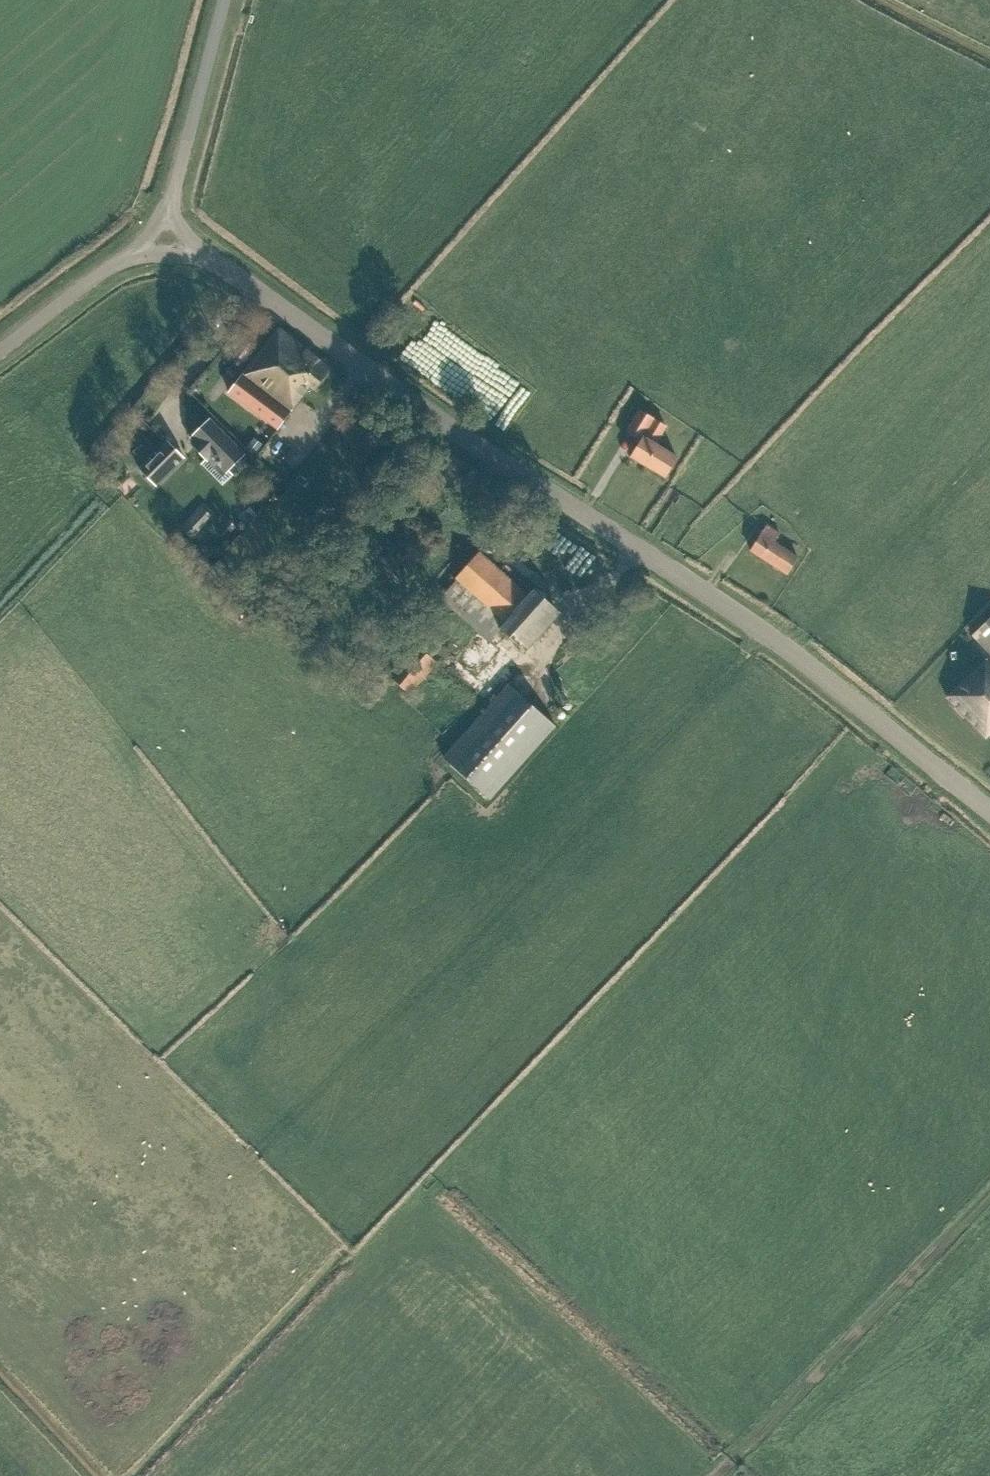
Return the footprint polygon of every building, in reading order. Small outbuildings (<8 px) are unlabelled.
[(280,330),(268,344),(299,370),(283,390),(299,402),(310,388),(316,392),(333,370),(280,330)] [(242,375),(291,413),(299,402),(283,390),(299,370),(268,344),(242,375)] [(279,429),(291,413),(242,375),(230,392),(279,429)] [(639,409),(625,431),(641,440),(631,457),(665,477),(677,457),(656,445),(667,427),(653,419),(654,418),(639,409)] [(211,419),(193,438),(199,443),(199,447),(198,449),(209,459),(204,464),(227,485),(237,474),(233,470),(248,454),(211,419)] [(160,487),(188,458),(170,442),(143,471),(160,487)] [(392,444),(381,444),(382,458),(392,458),(392,444)] [(197,514),(183,529),(192,538),(206,523),(197,514)] [(767,525),(751,550),(788,574),(798,558),(775,543),(781,534),(767,525)] [(458,578),(440,598),(489,641),(502,627),(522,645),(556,607),(535,588),(530,594),(479,550),(456,576),(458,578)] [(221,559),(210,568),(220,580),(230,570),(221,559)] [(971,636),(989,656),(989,617),(971,636)] [(417,644),(391,676),(410,695),(437,661),(417,644)] [(984,737),(989,732),(989,661),(987,658),(946,696),(984,737)] [(508,685),(443,758),(490,800),(555,727),(508,685)]
